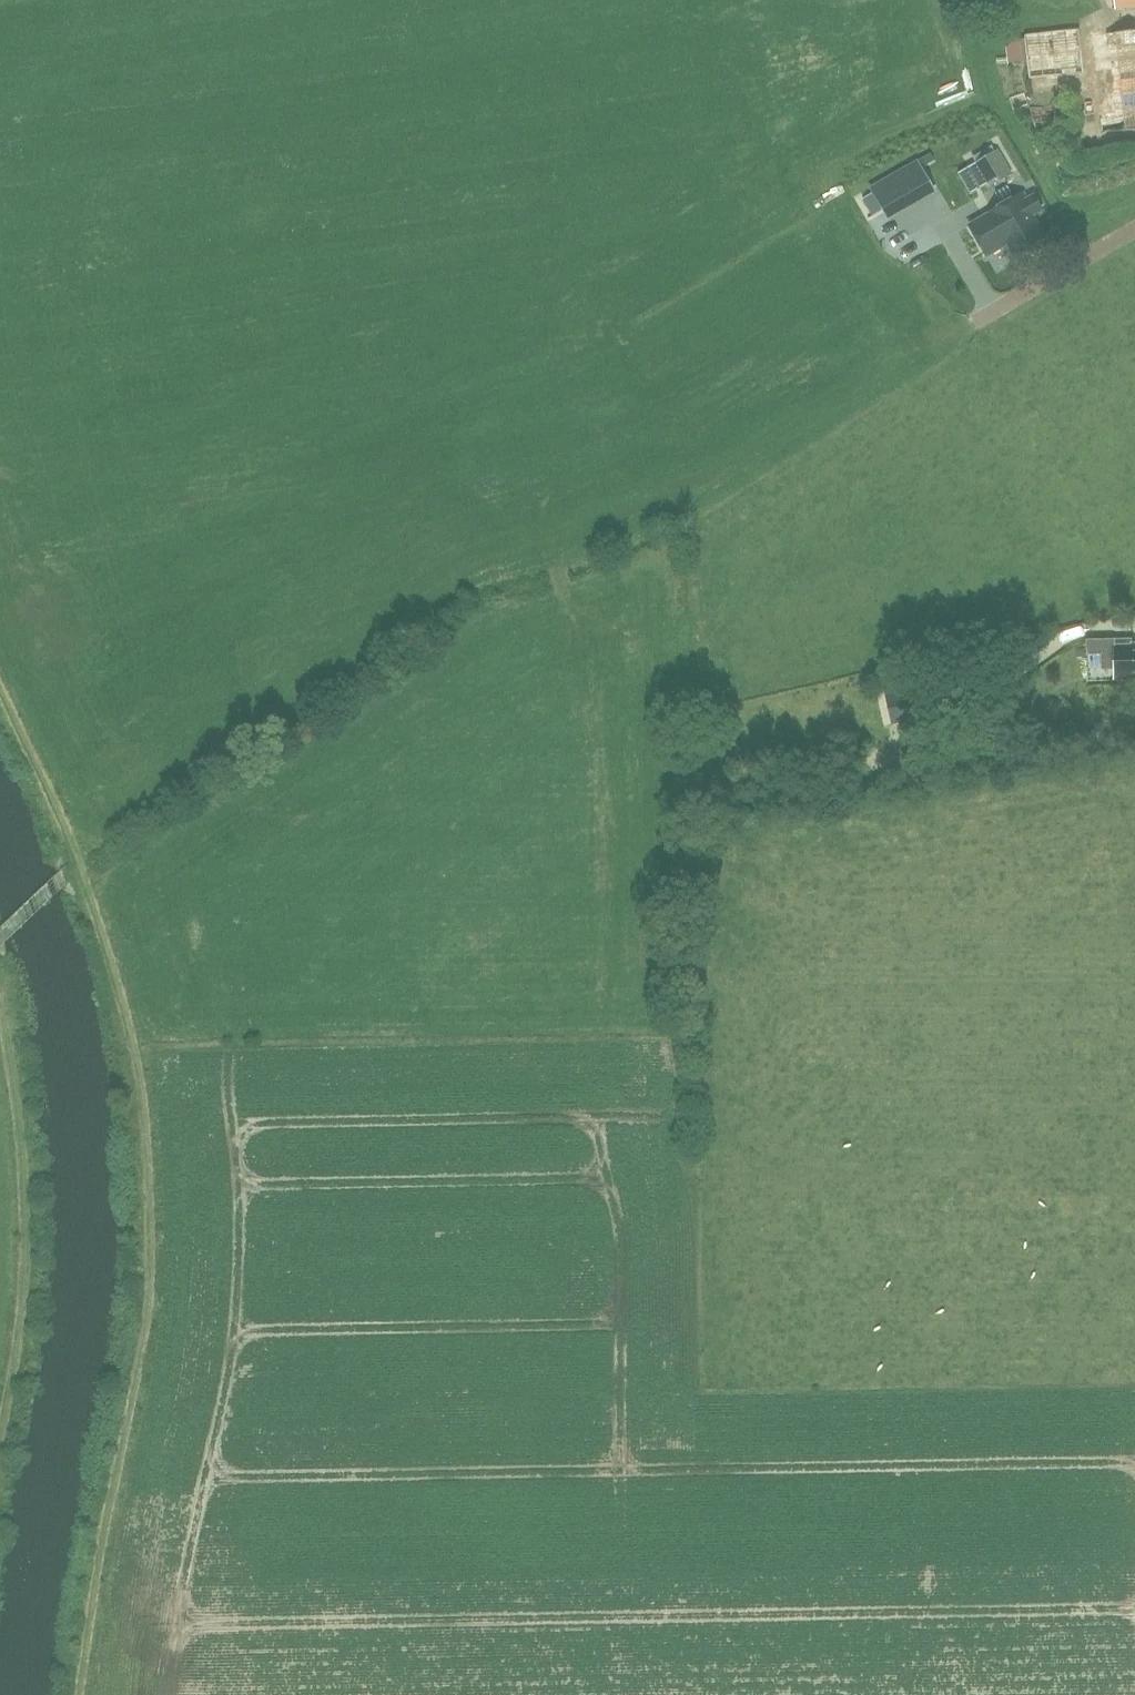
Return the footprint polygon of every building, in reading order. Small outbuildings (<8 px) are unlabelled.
[(1116,9),(1134,7),(1134,0),(1115,0),(1116,9)] [(1030,80),(1031,91),(1031,97),(1064,93),(1061,76),(1084,74),(1079,28),(1025,34),(1030,80)] [(1134,129),(1134,30),(1093,35),(1103,132),(1134,129)] [(988,187),(1012,173),(998,151),(974,164),(988,187)] [(991,214),(970,226),(987,256),(1008,244),(1018,261),(1049,244),(1033,216),(1043,210),(1035,197),(1027,201),(1024,194),(991,213),(991,214)] [(1130,642),(1130,650),(1114,650),(1114,637),(1087,638),(1087,652),(1101,652),(1102,673),(1114,672),(1114,677),(1134,677),(1134,642),(1130,642)] [(926,722),(940,719),(932,683),(899,692),(905,718),(924,713),(926,722)]
